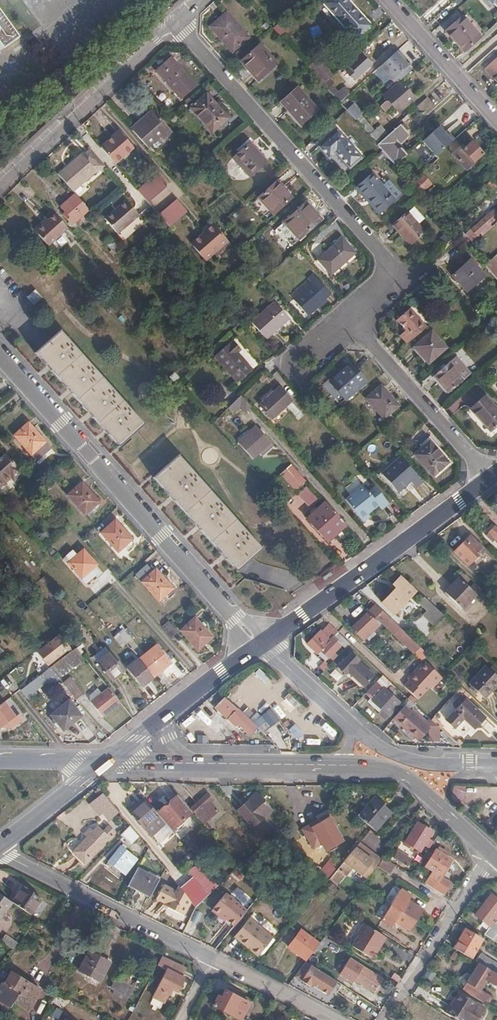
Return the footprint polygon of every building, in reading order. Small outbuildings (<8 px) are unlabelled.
[(355,0),(328,0),(327,1),(360,37),(375,23),(355,0)] [(3,48),(18,37),(0,12),(0,44),(3,48)] [(232,51),(248,37),(227,13),(211,27),(232,51)] [(467,50),(483,35),(464,15),(449,29),(467,50)] [(261,80),(278,64),(261,44),(242,61),(249,70),(252,69),(261,80)] [(355,80),(372,64),(361,52),(347,64),(354,72),(351,76),(355,80)] [(180,95),(194,83),(169,54),(155,66),(180,95)] [(306,67),(323,85),(333,75),(315,58),(306,67)] [(399,110),(415,97),(400,81),(385,95),(399,110)] [(344,87),(333,95),(339,102),(349,93),(344,87)] [(317,110),(298,88),(282,101),(302,123),(317,110)] [(211,127),(226,114),(205,90),(190,103),(211,127)] [(345,110),(354,121),(363,113),(353,103),(345,110)] [(150,104),(127,123),(144,142),(157,131),(160,133),(168,125),(150,104)] [(363,117),(357,122),(359,124),(375,142),(385,134),(378,126),(374,129),(363,117)] [(396,165),(408,154),(402,148),(399,150),(393,143),(398,138),(401,141),(410,134),(401,124),(378,145),(396,165)] [(440,126),(423,141),(437,156),(454,141),(440,126)] [(121,130),(102,147),(116,163),(135,147),(121,130)] [(350,169),(362,159),(337,130),(319,146),(330,158),(337,153),(350,169)] [(468,166),(483,154),(471,141),(462,149),(459,146),(454,151),(468,166)] [(249,175),(266,161),(250,142),(233,156),(249,175)] [(85,155),(61,175),(77,193),(101,173),(85,155)] [(496,160),(482,172),(488,178),(495,172),(496,174),(496,161),(496,160)] [(424,173),(412,183),(421,193),(432,183),(424,173)] [(139,190),(149,201),(166,186),(157,175),(139,190)] [(277,209),(296,192),(282,175),(262,193),(277,209)] [(397,201),(374,175),(357,189),(380,216),(397,201)] [(496,186),(492,180),(486,185),(492,191),(496,186)] [(88,216),(93,211),(79,196),(65,208),(70,214),(67,216),(76,226),(84,219),(87,222),(90,219),(88,216)] [(160,215),(162,217),(170,226),(187,211),(178,199),(160,215)] [(121,233),(142,216),(129,201),(109,219),(121,233)] [(292,244),(315,224),(300,207),(276,227),(292,244)] [(43,215),(31,226),(44,240),(64,222),(51,208),(43,215)] [(496,217),(496,212),(494,209),(471,229),(477,235),(496,217)] [(41,212),(28,223),(31,226),(43,215),(41,212)] [(413,246),(426,233),(408,213),(394,225),(403,236),(404,235),(413,246)] [(206,259),(228,241),(213,224),(191,242),(206,259)] [(117,254),(123,249),(112,235),(106,241),(117,254)] [(331,274),(355,252),(342,237),(318,258),(331,274)] [(493,256),(484,263),(496,282),(496,262),(493,256)] [(468,292),(486,276),(472,260),(454,276),(468,292)] [(307,317),(331,296),(317,279),(293,301),(307,317)] [(40,296),(33,289),(26,295),(33,302),(40,296)] [(271,335),(289,319),(275,304),(258,319),(271,335)] [(401,334),(408,342),(429,325),(412,306),(397,319),(406,330),(401,334)] [(118,444),(143,421),(59,327),(33,349),(118,444)] [(428,361),(447,346),(432,330),(414,345),(428,361)] [(226,343),(214,354),(238,381),(251,369),(235,352),(239,348),(231,340),(227,344),(226,343)] [(238,381),(214,354),(212,355),(237,382),(238,381)] [(450,391),(464,378),(450,362),(435,374),(450,391)] [(345,398),(365,380),(350,364),(330,382),(345,398)] [(384,419),(400,405),(382,384),(367,398),(384,419)] [(274,419),(293,400),(281,387),(262,405),(274,419)] [(496,423),(496,409),(484,395),(470,408),(490,430),(496,423)] [(242,411),(249,406),(240,396),(226,409),(230,413),(237,406),(242,411)] [(29,422),(15,434),(38,460),(52,448),(29,422)] [(251,459),(269,442),(255,427),(237,444),(251,459)] [(433,474),(447,460),(429,440),(415,454),(433,474)] [(235,568),(260,545),(177,452),(150,475),(235,568)] [(24,474),(17,466),(6,454),(0,460),(0,488),(11,478),(15,482),(24,474)] [(421,480),(400,456),(382,473),(398,491),(409,481),(414,486),(421,480)] [(290,463),(279,473),(295,491),(306,481),(290,463)] [(99,501),(82,482),(68,493),(85,513),(99,501)] [(342,499),(359,517),(366,511),(366,510),(376,501),(380,504),(386,499),(372,484),(366,489),(360,483),(342,499)] [(327,541),(345,525),(325,502),(307,518),(327,541)] [(366,511),(359,517),(362,521),(370,514),(366,511)] [(118,550),(132,539),(116,520),(102,532),(118,550)] [(494,526),(489,531),(496,540),(496,529),(494,526)] [(467,564),(483,548),(469,535),(453,551),(467,564)] [(94,562),(81,548),(74,553),(70,549),(65,553),(69,558),(66,561),(79,575),(94,562)] [(159,600),(173,587),(156,569),(154,571),(150,566),(138,577),(159,600)] [(84,583),(94,575),(91,571),(80,579),(84,583)] [(398,607),(414,591),(399,576),(391,584),(395,587),(387,596),(398,607)] [(474,594),(475,593),(469,588),(458,577),(444,591),(461,608),(474,594)] [(474,594),(476,596),(482,590),(474,583),(469,588),(475,593),(474,594)] [(442,614),(424,596),(418,602),(437,620),(442,614)] [(420,647),(374,603),(366,612),(365,611),(350,627),(363,639),(378,624),(372,618),(374,616),(412,652),(413,651),(414,652),(420,647)] [(211,636),(194,617),(180,629),(197,648),(211,636)] [(112,636),(121,647),(134,636),(125,625),(112,636)] [(345,639),(337,631),(330,639),(320,630),(307,643),(317,654),(321,650),(328,657),(329,656),(332,659),(336,655),(333,652),(345,639)] [(69,644),(57,631),(36,650),(46,663),(69,644)] [(139,660),(153,677),(171,662),(156,645),(138,658),(139,660)] [(47,666),(58,678),(84,659),(73,646),(63,653),(47,666)] [(420,647),(414,652),(420,658),(425,653),(420,647)] [(109,679),(121,669),(106,650),(94,660),(109,679)] [(363,687),(373,676),(358,662),(359,661),(350,653),(343,661),(340,658),(337,661),(340,664),(338,666),(346,674),(348,673),(363,687)] [(141,687),(153,677),(139,660),(127,670),(141,687)] [(418,701),(440,677),(423,661),(401,685),(418,701)] [(496,682),(496,678),(484,665),(467,682),(482,696),(496,682)] [(266,683),(269,677),(257,669),(253,674),(266,683)] [(35,689),(48,679),(42,673),(29,683),(35,689)] [(382,674),(364,693),(370,698),(381,709),(379,711),(378,713),(385,720),(400,702),(386,689),(391,683),(382,674)] [(66,688),(75,699),(81,694),(72,683),(66,688)] [(102,715),(119,701),(115,696),(108,687),(90,701),(102,715)] [(289,693),(284,697),(293,709),(299,705),(289,693)] [(263,734),(224,697),(215,706),(228,718),(230,716),(250,735),(247,737),(254,743),(263,734)] [(381,709),(370,698),(368,701),(379,711),(381,709)] [(0,702),(0,727),(1,728),(12,729),(23,719),(19,712),(15,715),(3,699),(0,702)] [(81,715),(67,699),(50,713),(63,729),(81,715)] [(473,729),(483,718),(464,699),(444,720),(453,728),(462,719),(473,729)] [(449,702),(437,713),(441,718),(454,707),(449,702)] [(429,724),(412,709),(407,704),(394,718),(416,739),(427,728),(427,740),(438,741),(438,728),(429,724)] [(259,715),(256,711),(250,715),(261,732),(278,720),(270,707),(259,715)] [(200,723),(205,728),(211,722),(199,708),(185,721),(192,730),(200,723)] [(219,732),(226,725),(219,718),(212,725),(219,732)] [(297,740),(303,734),(294,723),(287,729),(297,740)] [(462,801),(465,788),(453,785),(449,798),(462,801)] [(203,823),(217,811),(209,802),(212,800),(206,794),(190,808),(203,823)] [(254,827),(272,810),(255,794),(238,811),(254,827)] [(105,823),(117,812),(102,795),(89,804),(105,823)] [(184,804),(177,796),(157,813),(172,829),(191,812),(184,804)] [(358,816),(375,830),(390,811),(374,798),(358,816)] [(165,823),(145,801),(130,813),(150,836),(165,823)] [(343,840),(328,816),(311,826),(326,850),(343,840)] [(427,849),(433,841),(427,837),(431,831),(417,822),(403,843),(418,852),(421,846),(427,849)] [(138,836),(129,825),(120,834),(130,844),(138,836)] [(84,861),(113,832),(108,826),(103,832),(98,827),(75,850),(84,861)] [(313,863),(318,858),(303,843),(297,848),(313,863)] [(381,858),(382,856),(367,845),(361,853),(355,848),(344,862),(359,873),(348,887),(332,874),(328,879),(352,897),(381,858)] [(124,873),(134,858),(119,847),(108,861),(124,873)] [(427,884),(443,894),(450,884),(439,877),(450,860),(443,855),(445,852),(439,848),(437,851),(435,850),(428,860),(425,858),(418,868),(421,870),(424,867),(431,872),(424,883),(427,884)] [(406,865),(410,859),(397,850),(393,857),(406,865)] [(394,863),(382,856),(381,858),(382,859),(377,865),(388,872),(394,863)] [(318,871),(326,878),(335,866),(327,860),(318,871)] [(219,885),(199,863),(189,872),(209,894),(219,885)] [(137,868),(127,883),(150,896),(158,880),(137,868)] [(22,886),(12,901),(30,914),(41,898),(22,886)] [(394,921),(408,930),(421,910),(407,901),(410,895),(400,888),(380,919),(391,926),(394,921)] [(0,893),(0,919),(12,901),(0,893)] [(234,925),(247,910),(226,893),(214,908),(214,911),(217,914),(221,913),(227,919),(234,925)] [(496,934),(496,923),(492,920),(496,913),(496,912),(495,911),(496,908),(496,898),(490,893),(474,914),(488,926),(482,934),(493,941),(496,934)] [(195,923),(200,912),(193,909),(188,920),(195,923)] [(258,955),(272,938),(249,918),(235,936),(258,955)] [(372,935),(374,931),(368,928),(360,941),(363,943),(361,947),(364,948),(360,954),(371,961),(383,943),(372,935)] [(288,947),(306,960),(319,942),(301,930),(288,947)] [(463,931),(453,947),(471,958),(482,939),(471,933),(470,935),(463,931)] [(1,939),(13,949),(17,944),(6,935),(1,939)] [(402,958),(406,952),(394,944),(390,951),(402,958)] [(99,982),(109,962),(88,951),(78,971),(99,982)] [(496,974),(496,964),(480,953),(476,961),(478,962),(496,974)] [(166,970),(152,997),(163,1003),(171,989),(177,992),(183,978),(180,977),(184,968),(161,956),(157,965),(166,970)] [(305,960),(294,975),(310,985),(311,983),(327,994),(336,980),(305,960)] [(478,962),(462,989),(475,997),(480,989),(485,980),(496,987),(496,974),(478,962)] [(373,991),(381,979),(362,967),(354,979),(373,991)] [(126,997),(137,978),(120,969),(110,988),(126,997)] [(41,989),(12,971),(5,982),(3,981),(0,986),(0,997),(11,1004),(14,999),(29,1008),(41,989)] [(475,997),(486,1004),(491,996),(480,989),(475,997)] [(249,1003),(225,990),(221,997),(217,996),(212,1005),(240,1019),(249,1003)] [(459,1004),(464,996),(457,992),(452,1000),(459,1004)] [(464,996),(459,1004),(452,1000),(445,1012),(459,1019),(477,1019),(480,1015),(484,1008),(464,996)]
